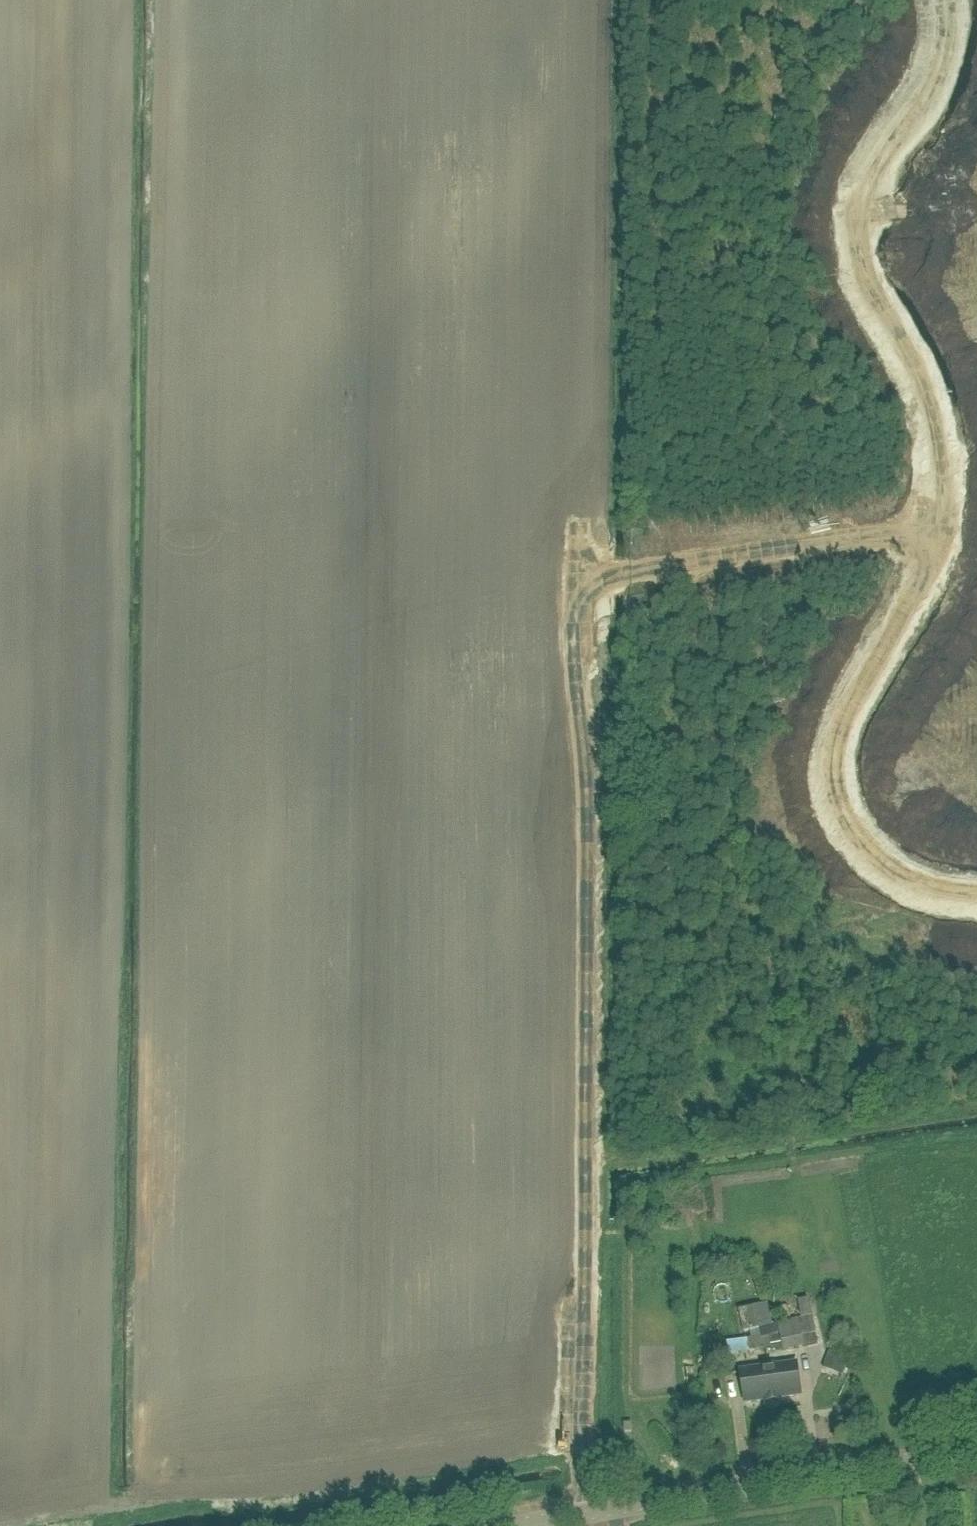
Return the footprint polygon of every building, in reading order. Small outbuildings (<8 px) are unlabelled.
[(749,1339),(776,1338),(774,1307),(748,1308),(749,1339)] [(775,1328),(779,1342),(809,1334),(805,1319),(775,1328)] [(800,1395),(796,1365),(775,1368),(774,1365),(762,1367),(763,1369),(741,1372),(745,1402),(766,1399),(766,1402),(779,1400),(779,1398),(800,1395)]
